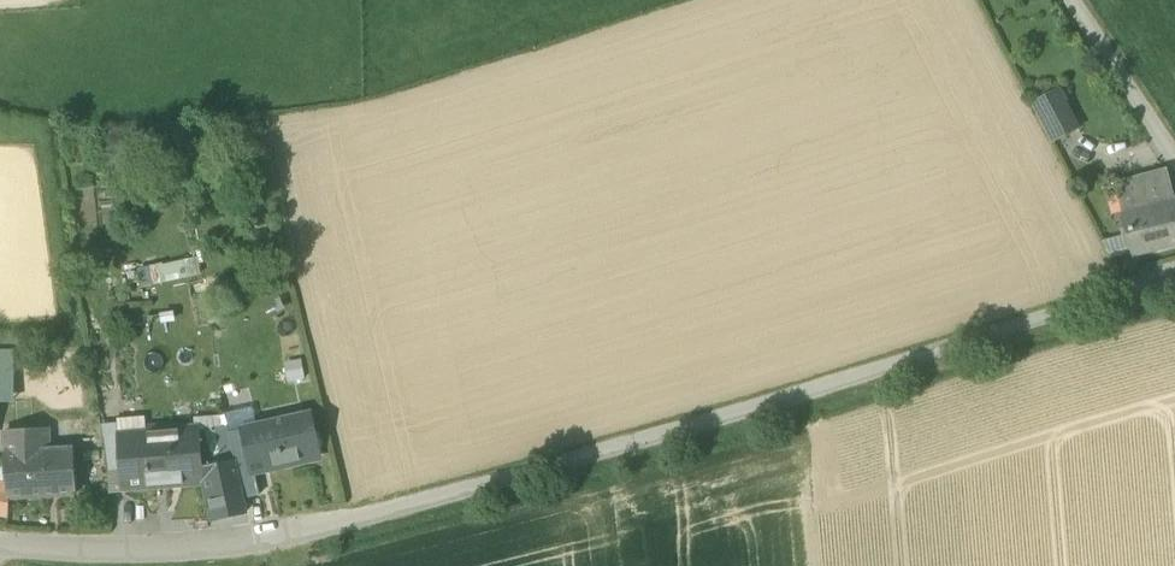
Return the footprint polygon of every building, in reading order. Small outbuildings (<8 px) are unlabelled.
[(1060,89),(1046,96),(1051,106),(1065,99),(1060,89)] [(1031,103),(1051,142),(1080,127),(1065,99),(1051,106),(1046,96),(1031,103)] [(1134,255),(1174,245),(1174,206),(1166,169),(1115,183),(1128,233),(1133,253),(1134,255)] [(1102,240),(1111,258),(1133,253),(1128,233),(1102,240)] [(163,262),(150,266),(155,285),(202,273),(198,256),(164,265),(163,262)] [(142,288),(155,285),(150,266),(138,269),(142,288)] [(13,402),(12,350),(0,350),(0,402),(13,402)] [(287,382),(305,379),(302,359),(284,362),(287,382)] [(258,425),(254,406),(224,413),(224,415),(227,427),(228,427),(229,432),(242,429),(258,425)] [(253,473),(255,473),(284,466),(284,463),(320,456),(311,413),(258,425),(242,429),(253,473)] [(194,418),(195,429),(195,434),(227,427),(224,415),(194,418)] [(118,435),(119,435),(145,433),(146,433),(145,416),(117,418),(118,426),(117,427),(118,435)] [(102,426),(103,436),(118,435),(117,427),(117,425),(102,426)] [(195,434),(196,436),(202,467),(235,459),(229,432),(228,427),(227,427),(195,434)] [(196,436),(195,434),(195,429),(179,430),(180,437),(196,436)] [(235,459),(244,498),(259,494),(255,473),(253,473),(242,429),(229,432),(235,459)] [(8,491),(8,498),(9,498),(75,494),(72,448),(48,449),(48,430),(4,433),(7,482),(8,491)] [(146,433),(145,433),(149,486),(204,481),(205,481),(202,467),(196,436),(180,437),(179,430),(146,433)] [(123,488),(149,486),(145,433),(119,435),(122,471),(123,488)] [(103,436),(108,472),(122,471),(119,435),(118,435),(103,436)] [(235,459),(202,467),(205,481),(204,481),(213,519),(247,511),(244,498),(235,459)] [(109,489),(123,488),(122,471),(108,472),(109,489)] [(7,515),(9,498),(8,498),(8,491),(0,489),(0,513),(7,515)]
